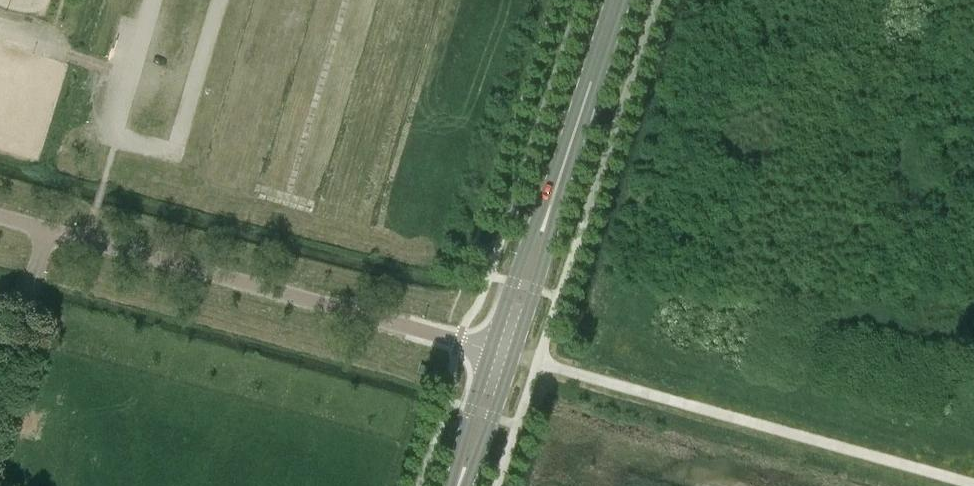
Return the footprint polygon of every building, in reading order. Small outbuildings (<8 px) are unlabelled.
[(420,363),(418,370),(426,373),(428,365),(420,363)]
